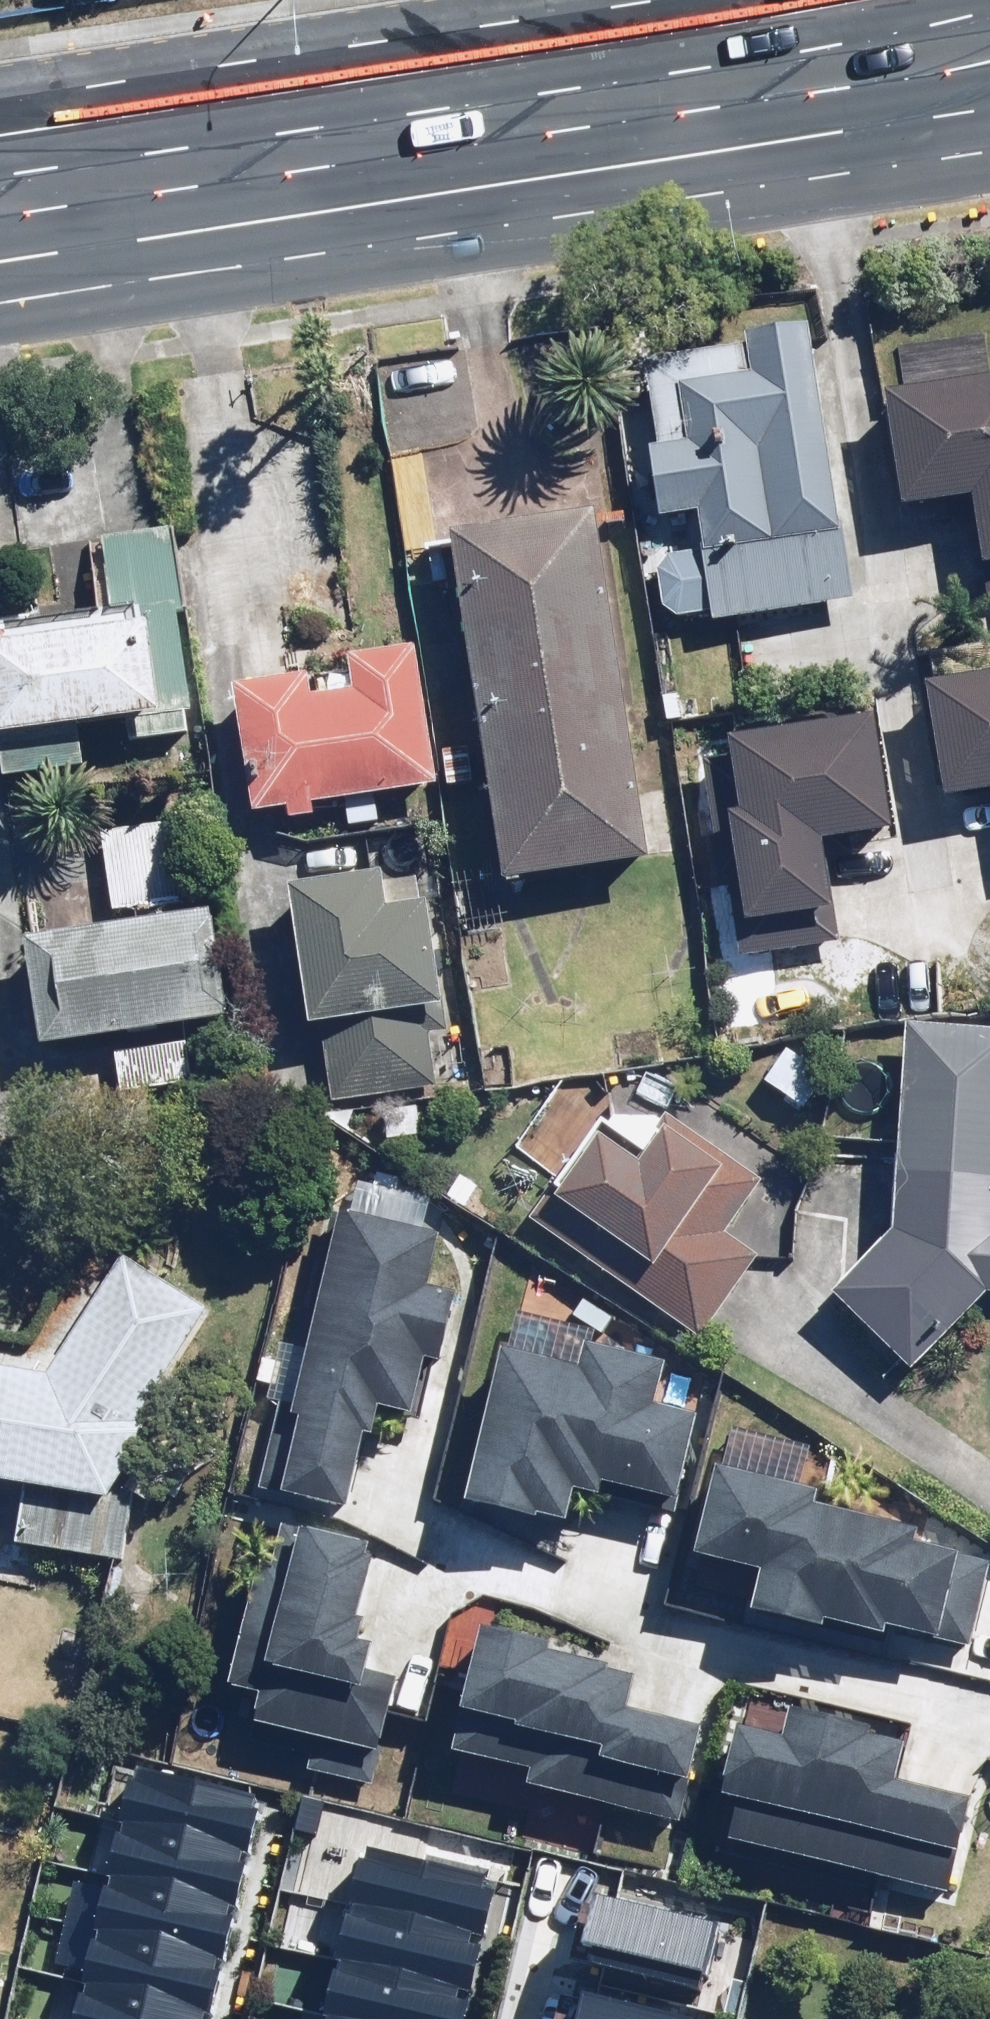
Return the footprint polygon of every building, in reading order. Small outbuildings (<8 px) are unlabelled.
[(858,591),(809,318),(745,329),(752,370),(679,383),(688,429),(652,436),(667,519),(702,512),(708,542),(663,550),(676,623),(858,591)] [(890,388),(909,496),(972,485),(989,587),(989,370),(890,388)] [(602,489),(458,509),(511,888),(655,868),(602,489)] [(2,636),(11,774),(94,769),(91,722),(171,717),(166,649),(193,647),(184,531),(117,536),(125,628),(2,636)] [(278,756),(284,805),(299,803),(300,815),(324,812),(322,800),(445,786),(429,641),(352,650),(357,693),(317,697),(314,674),(245,681),(254,759),(278,756)] [(955,788),(989,786),(989,673),(947,676),(955,788)] [(791,728),(788,707),(751,712),(754,733),(741,734),(743,753),(712,756),(736,959),(786,954),(781,914),(844,907),(836,837),(906,829),(893,716),(791,728)] [(176,813),(105,821),(115,913),(186,906),(176,813)] [(456,1003),(439,893),(391,900),(386,866),(301,879),(336,1101),(439,1085),(427,1007),(456,1003)] [(214,911),(39,932),(51,1036),(117,1028),(123,1088),(194,1081),(188,1020),(226,1015),(214,911)] [(908,1034),(902,1222),(843,1287),(920,1366),(989,1298),(989,1037),(908,1034)] [(781,1038),(758,1073),(809,1107),(833,1072),(781,1038)] [(651,1153),(606,1119),(536,1214),(702,1337),(763,1255),(729,1229),(766,1180),(679,1115),(651,1153)] [(285,1402),(268,1486),(361,1505),(377,1430),(386,1432),(392,1405),(427,1413),(438,1359),(453,1362),(468,1291),(443,1286),(454,1231),(347,1208),(305,1406),(285,1402)] [(117,1243),(53,1370),(0,1363),(0,1477),(29,1480),(20,1546),(128,1561),(141,1460),(160,1431),(145,1420),(215,1311),(117,1243)] [(614,1482),(693,1498),(711,1411),(665,1402),(674,1359),(595,1343),(592,1361),(510,1344),(478,1502),(579,1523),(586,1489),(612,1494),(614,1482)] [(838,1615),(949,1638),(968,1551),(927,1542),(931,1524),(826,1502),(829,1487),(724,1465),(705,1555),(771,1569),(762,1612),(835,1628),(838,1615)] [(263,1691),(255,1743),(315,1752),(311,1776),(385,1787),(397,1708),(382,1706),(392,1640),(376,1637),(391,1535),(288,1519),(282,1559),(261,1556),(241,1688),(263,1691)] [(535,1786),(693,1820),(713,1727),(642,1711),(652,1669),(563,1649),(565,1637),(490,1621),(462,1748),(539,1765),(535,1786)] [(748,1801),(740,1833),(958,1887),(980,1799),(904,1780),(913,1745),(871,1735),(874,1724),(798,1706),(791,1734),(749,1724),(731,1796),(748,1801)] [(142,1759),(129,1813),(269,1846),(282,1793),(142,1759)] [(129,1813),(116,1866),(256,1900),(269,1846),(129,1813)] [(365,1843),(352,1898),(493,1930),(506,1876),(365,1843)] [(116,1866),(103,1920),(242,1954),(256,1900),(116,1866)] [(610,1896),(598,1951),(715,1977),(728,1922),(610,1896)] [(352,1898),(340,1953),(480,1985),(493,1930),(352,1898)] [(103,1920),(90,1974),(229,2008),(242,1954),(103,1920)] [(327,2007),(378,2018),(473,2018),(480,1985),(340,1953),(327,2007)] [(79,2018),(227,2018),(229,2008),(90,1974),(79,2018)] [(585,2018),(688,2018),(590,1995),(585,2018)] [(324,2018),(378,2018),(327,2007),(324,2018)]
